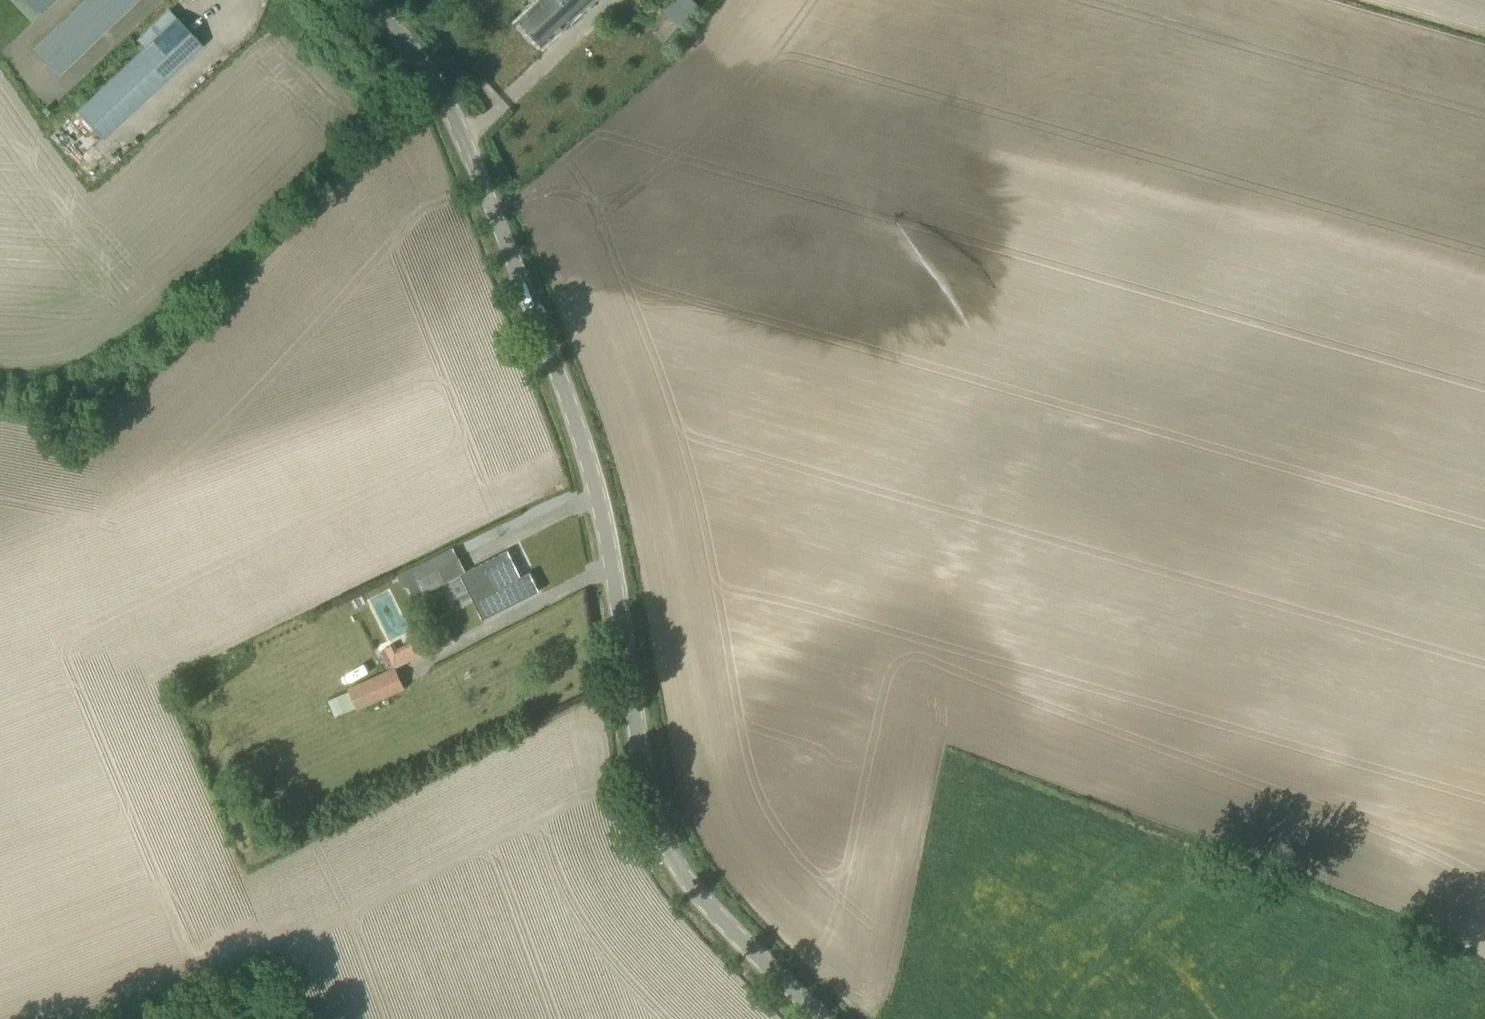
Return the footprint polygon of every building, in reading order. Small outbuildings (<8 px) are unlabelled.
[(56,0),(28,0),(41,14),(56,0)] [(137,0),(84,0),(32,49),(57,76),(137,0)] [(520,20),(543,45),(591,0),(541,0),(520,20)] [(672,2),(663,11),(678,27),(699,6),(694,0),(670,0),(672,2)] [(177,18),(76,112),(101,138),(202,44),(177,18)] [(466,572),(466,573),(488,617),(538,591),(529,573),(521,577),(508,551),(495,557),(494,556),(491,558),(491,559),(466,572)] [(443,584),(466,573),(466,572),(458,557),(418,577),(425,592),(443,583),(443,584)] [(426,633),(397,647),(395,643),(385,648),(394,666),(395,666),(396,667),(434,648),(426,633)] [(357,709),(405,689),(396,668),(348,688),(357,709)]
